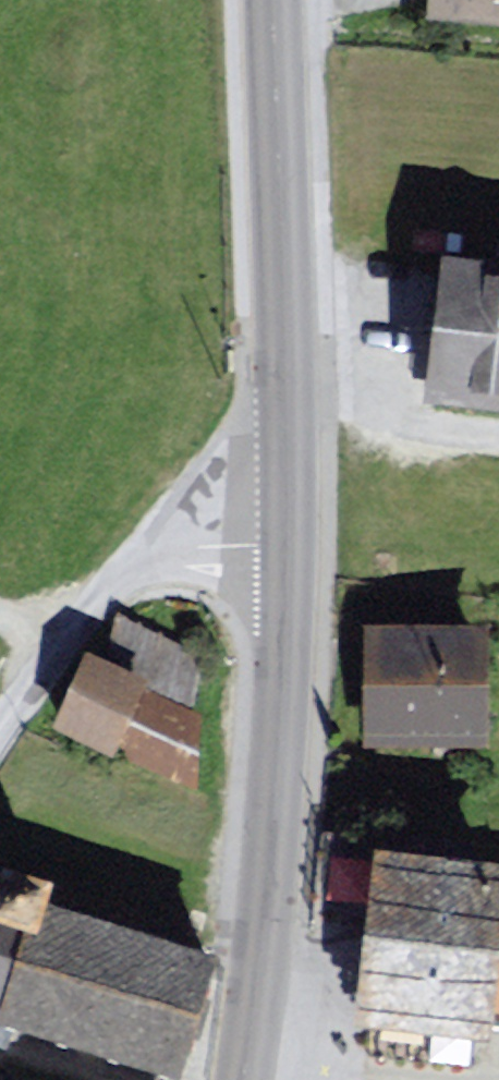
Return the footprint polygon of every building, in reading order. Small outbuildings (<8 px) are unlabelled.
[(434,13),(498,21),(498,0),(436,0),(434,13)] [(446,269),(430,397),(498,405),(498,275),(446,269)] [(204,666),(116,627),(103,656),(80,646),(40,736),(106,766),(112,752),(192,787),(184,711),(204,666)] [(479,641),(374,639),(373,741),(446,742),(477,742),(479,641)] [(376,866),(355,1033),(487,1050),(490,1023),(498,1024),(498,900),(497,900),(498,881),(376,866)]
